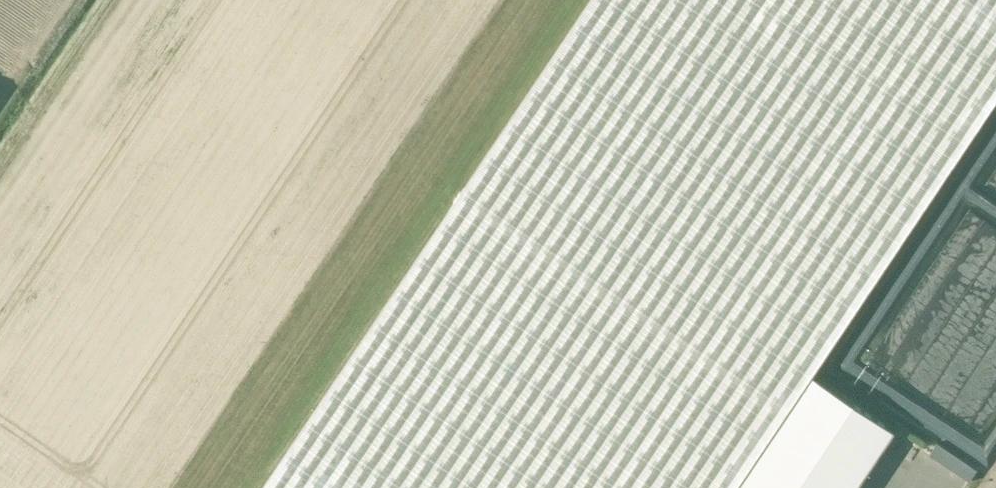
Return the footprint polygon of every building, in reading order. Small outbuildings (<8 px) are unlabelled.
[(262,487),(857,487),(895,432),(812,376),(995,101),(995,0),(590,0),(262,487)] [(894,364),(931,403),(930,410),(951,432),(953,432),(965,444),(972,438),(977,444),(995,445),(995,343),(987,342),(975,329),(919,326),(895,348),(894,364)]
